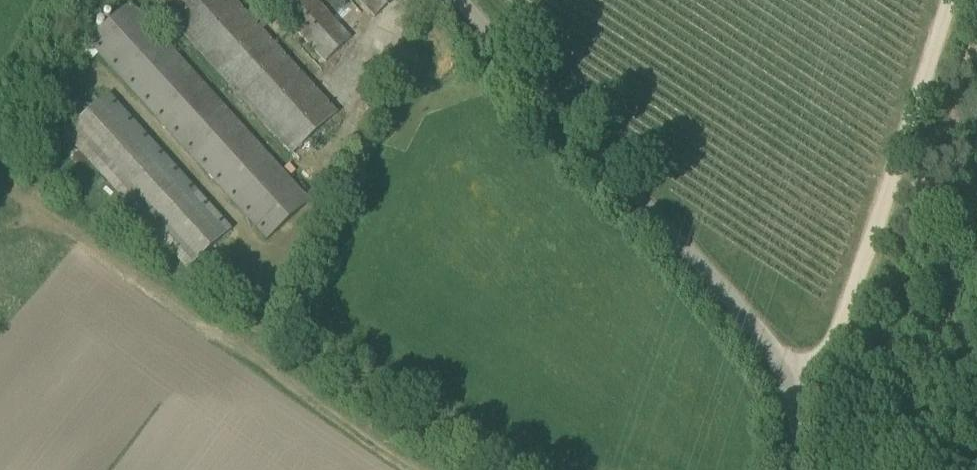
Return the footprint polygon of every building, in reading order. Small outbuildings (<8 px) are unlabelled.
[(162,10),(293,154),(337,114),(235,0),(172,0),(162,10)] [(326,62),(351,39),(316,0),(270,0),(326,62)] [(375,17),(394,0),(360,0),(375,17)] [(86,40),(87,41),(266,238),(308,200),(129,1),(86,40)] [(187,266),(229,228),(107,92),(64,130),(187,266)]
